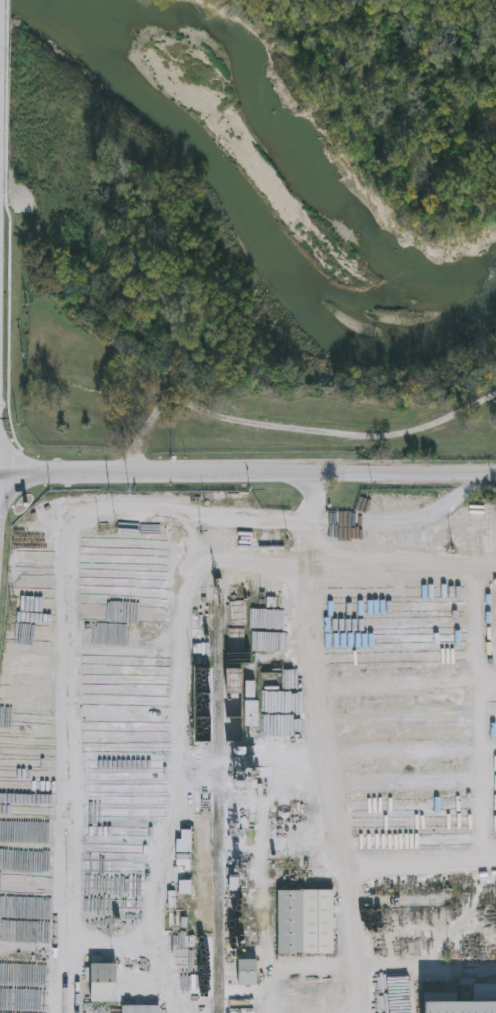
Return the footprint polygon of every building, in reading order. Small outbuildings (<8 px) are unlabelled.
[(10,663),(0,663),(0,644),(10,644),(10,663)] [(191,832),(191,867),(177,867),(177,832),(191,832)] [(278,892),(334,892),(334,955),(278,955),(278,892)] [(119,965),(119,1004),(91,1004),(91,965),(119,965)] [(473,985),(495,986),(495,1012),(423,1012),(423,1001),(473,1001),(473,985)]
